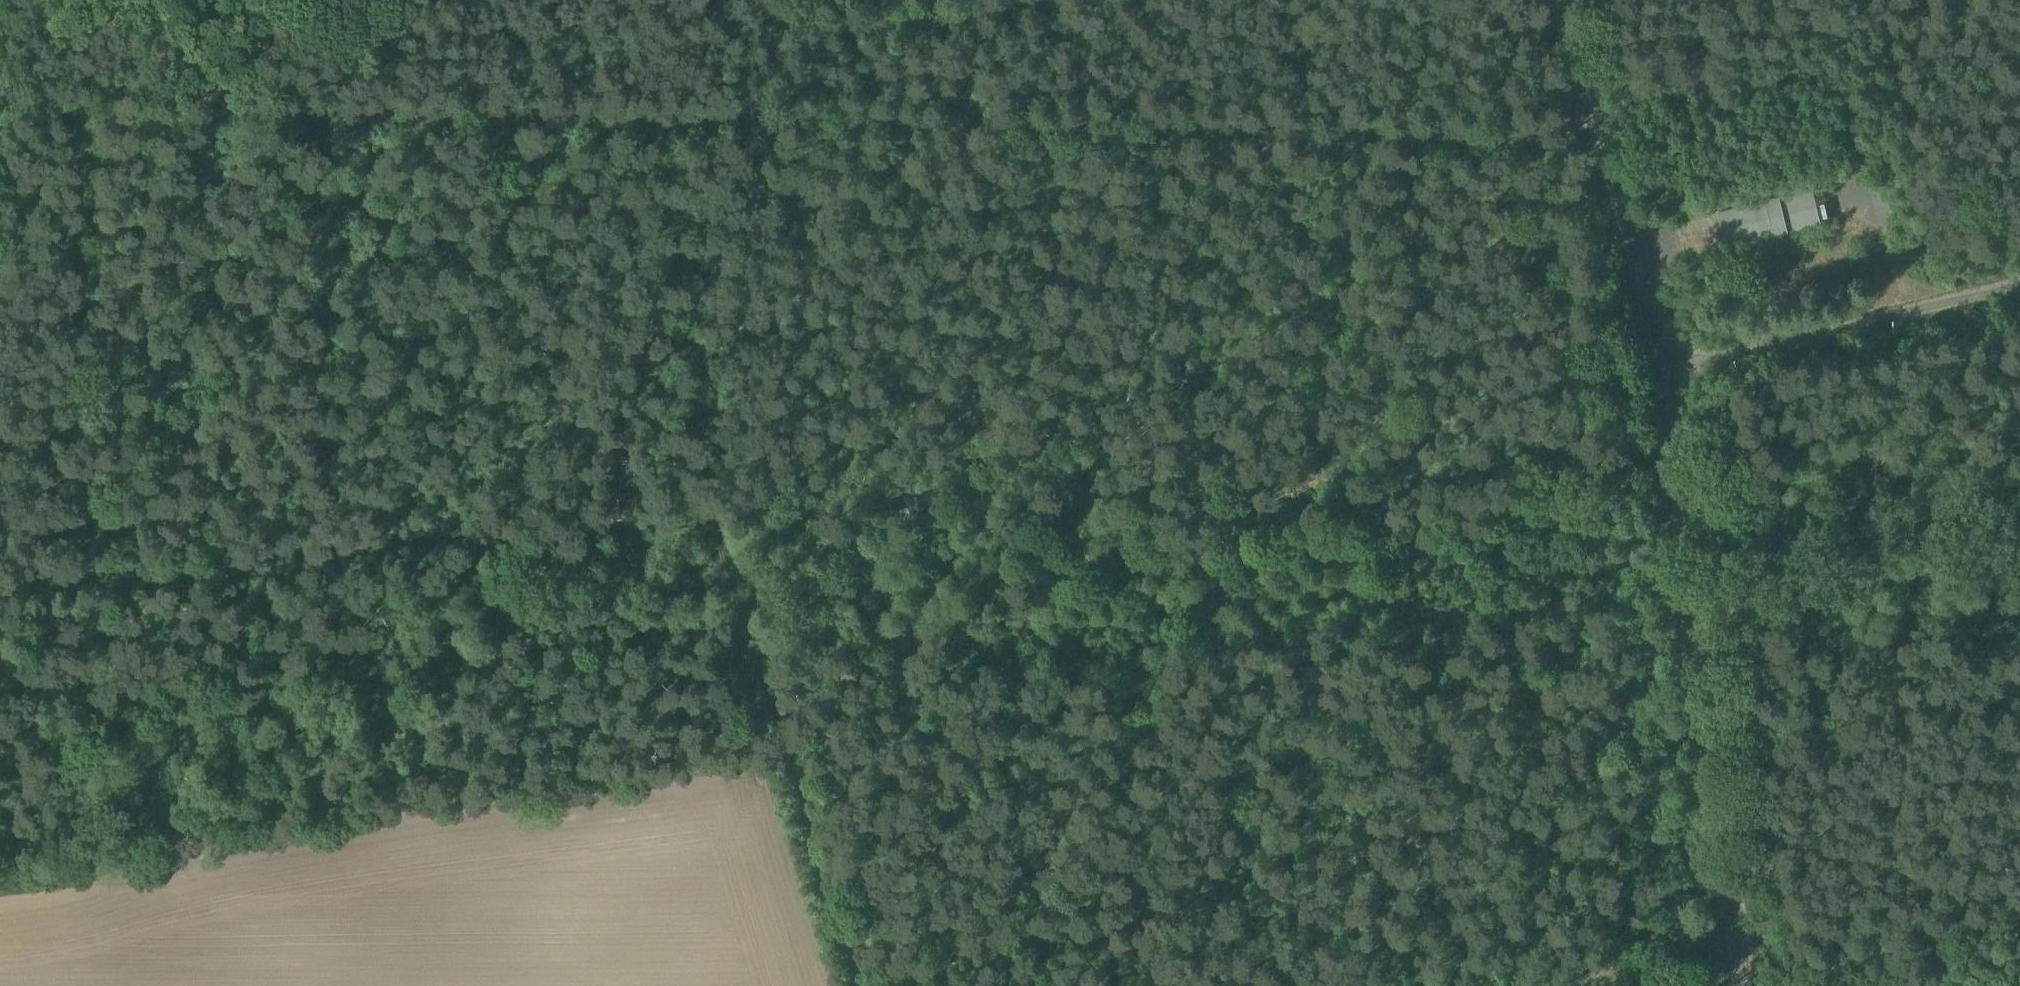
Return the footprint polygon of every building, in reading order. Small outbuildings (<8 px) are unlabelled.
[(1814,189),(1720,213),(1729,248),(1824,224),(1814,189)]
